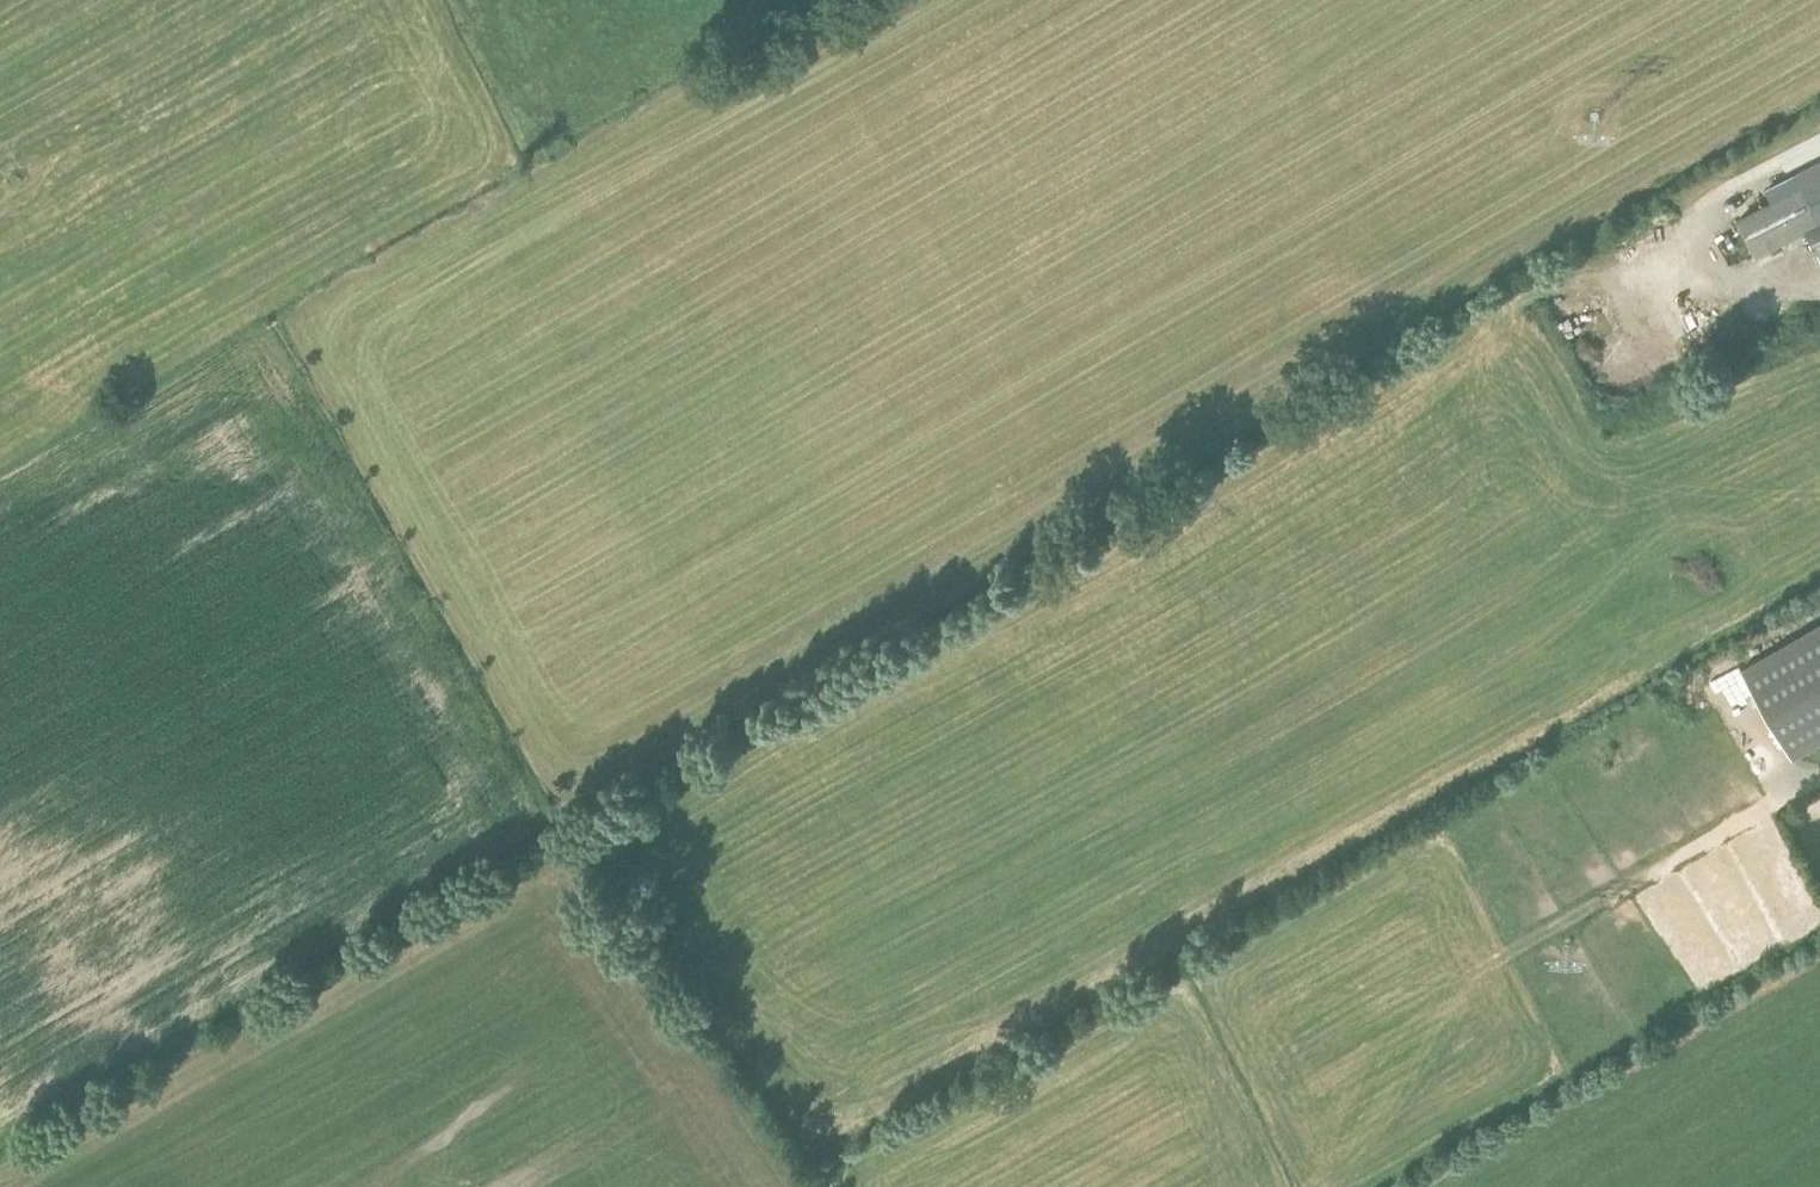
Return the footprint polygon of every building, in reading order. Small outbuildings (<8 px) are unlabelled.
[(1736,217),(1756,256),(1819,223),(1819,160),(1794,173),(1800,186),(1736,217)] [(1819,741),(1819,623),(1742,668),(1793,756),(1819,741)]
